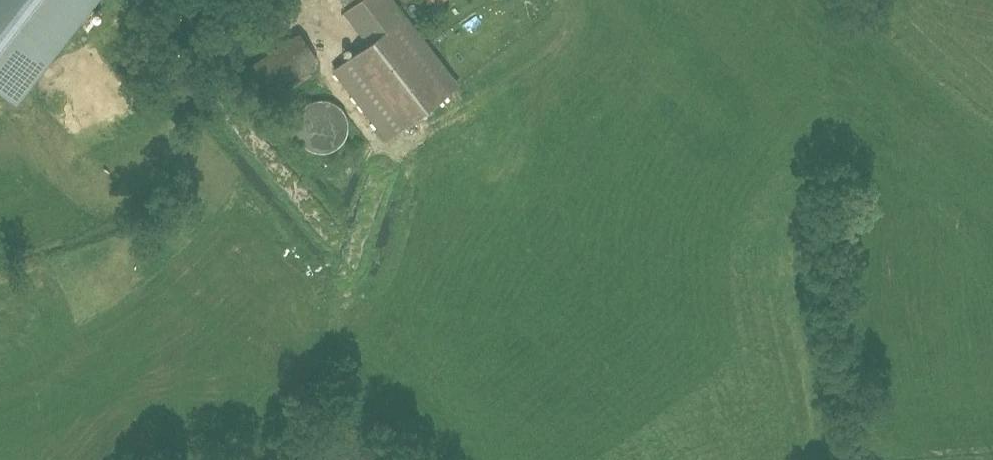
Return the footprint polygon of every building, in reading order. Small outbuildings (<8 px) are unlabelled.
[(453,81),(392,0),(339,0),(365,36),(354,45),(406,115),(453,81)] [(294,35),(253,66),(268,86),(309,55),(294,35)] [(350,128),(350,124),(350,119),(348,113),(345,108),(341,104),(338,101),(331,98),(326,96),(321,96),(317,97),(311,99),(306,102),(302,105),(299,109),(296,114),(295,120),(294,125),(295,130),(297,136),(301,142),(304,145),(310,149),(314,151),(320,152),(325,152),(330,151),(335,149),(339,147),(344,142),(347,137),(349,133),(350,128)] [(280,158),(265,160),(267,173),(282,171),(280,158)]
